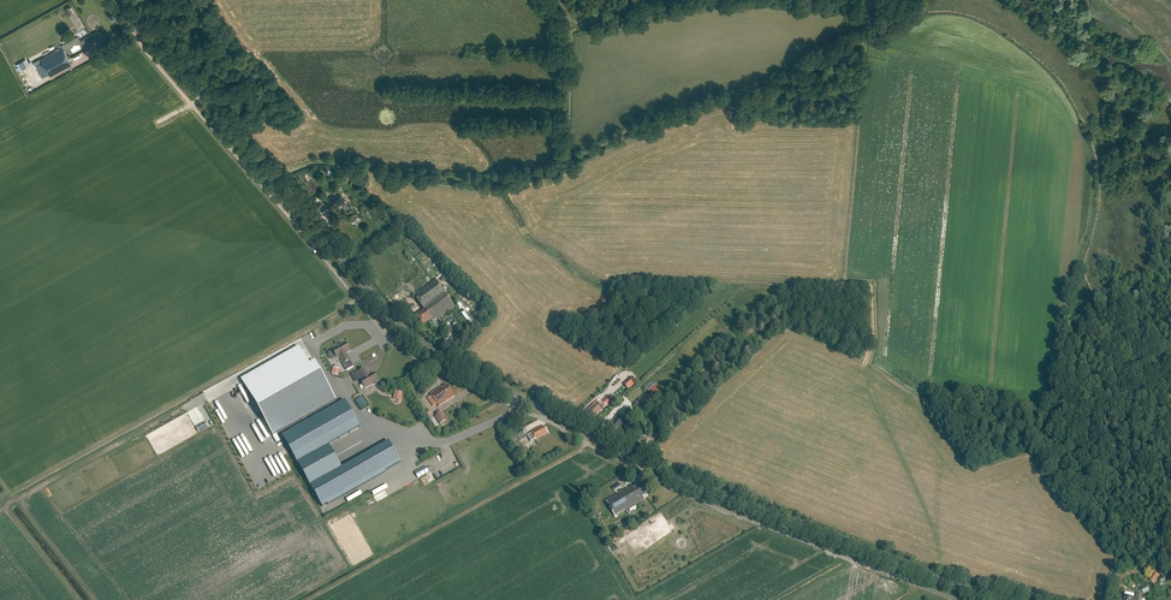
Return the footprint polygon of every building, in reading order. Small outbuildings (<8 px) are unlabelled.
[(64,10),(67,16),(72,13),(69,7),(64,10)] [(97,41),(102,39),(98,32),(87,38),(91,47),(98,43),(97,41)] [(58,42),(60,45),(72,39),(70,36),(58,42)] [(41,59),(50,75),(71,64),(63,47),(41,59)] [(25,60),(15,64),(18,71),(28,66),(25,60)] [(356,174),(352,180),(358,184),(362,178),(356,174)] [(329,201),(325,205),(330,211),(334,208),(335,209),(346,200),(337,190),(328,199),(329,201)] [(424,310),(416,317),(423,326),(431,320),(432,322),(437,319),(438,320),(455,307),(435,280),(413,296),(424,310)] [(463,312),(453,318),(453,317),(444,322),(447,328),(457,323),(462,330),(471,325),(463,312)] [(340,346),(333,350),(338,359),(340,357),(347,370),(354,367),(347,354),(351,351),(346,343),(345,343),(343,343),(342,343),(341,344),(340,346)] [(243,384),(277,443),(280,442),(276,435),(325,406),(304,369),(299,372),(290,357),(243,384)] [(363,379),(361,380),(365,389),(373,384),(375,385),(376,385),(377,384),(377,382),(378,382),(374,373),(370,375),(366,368),(359,372),(363,379)] [(622,385),(627,391),(636,383),(630,377),(622,385)] [(441,388),(431,394),(439,407),(455,397),(447,385),(441,389),(441,388)] [(662,392),(655,385),(651,389),(658,397),(662,392)] [(400,401),(402,393),(394,391),(391,399),(400,401)] [(602,403),(606,406),(613,400),(609,396),(602,403)] [(367,405),(362,397),(356,401),(361,409),(367,405)] [(345,401),(282,436),(297,463),(329,445),(360,427),(345,401)] [(639,403),(634,408),(642,415),(646,410),(639,403)] [(589,412),(585,415),(590,420),(593,416),(594,417),(601,411),(595,404),(588,411),(589,412)] [(624,413),(629,418),(633,413),(628,409),(624,413)] [(441,413),(435,417),(440,425),(446,421),(441,413)] [(619,415),(613,422),(611,425),(612,426),(611,427),(615,431),(616,429),(618,430),(626,421),(619,415)] [(230,420),(228,416),(218,421),(220,425),(230,420)] [(195,428),(198,433),(207,428),(204,423),(195,428)] [(531,433),(527,436),(530,442),(535,440),(548,433),(545,427),(543,428),(542,427),(540,428),(540,427),(531,432),(531,433)] [(662,427),(654,435),(658,439),(667,431),(662,427)] [(519,438),(525,435),(523,430),(516,434),(518,438),(519,438)] [(642,437),(638,444),(645,447),(649,440),(642,437)] [(322,507),(401,463),(389,442),(342,468),(310,486),(322,507)] [(418,479),(429,473),(427,469),(416,475),(418,479)] [(646,495),(640,485),(633,489),(632,487),(627,490),(626,489),(605,502),(615,517),(626,511),(625,511),(628,509),(629,510),(637,505),(636,504),(645,499),(643,497),(646,495)] [(1156,572),(1151,583),(1156,585),(1161,574),(1156,572)]
